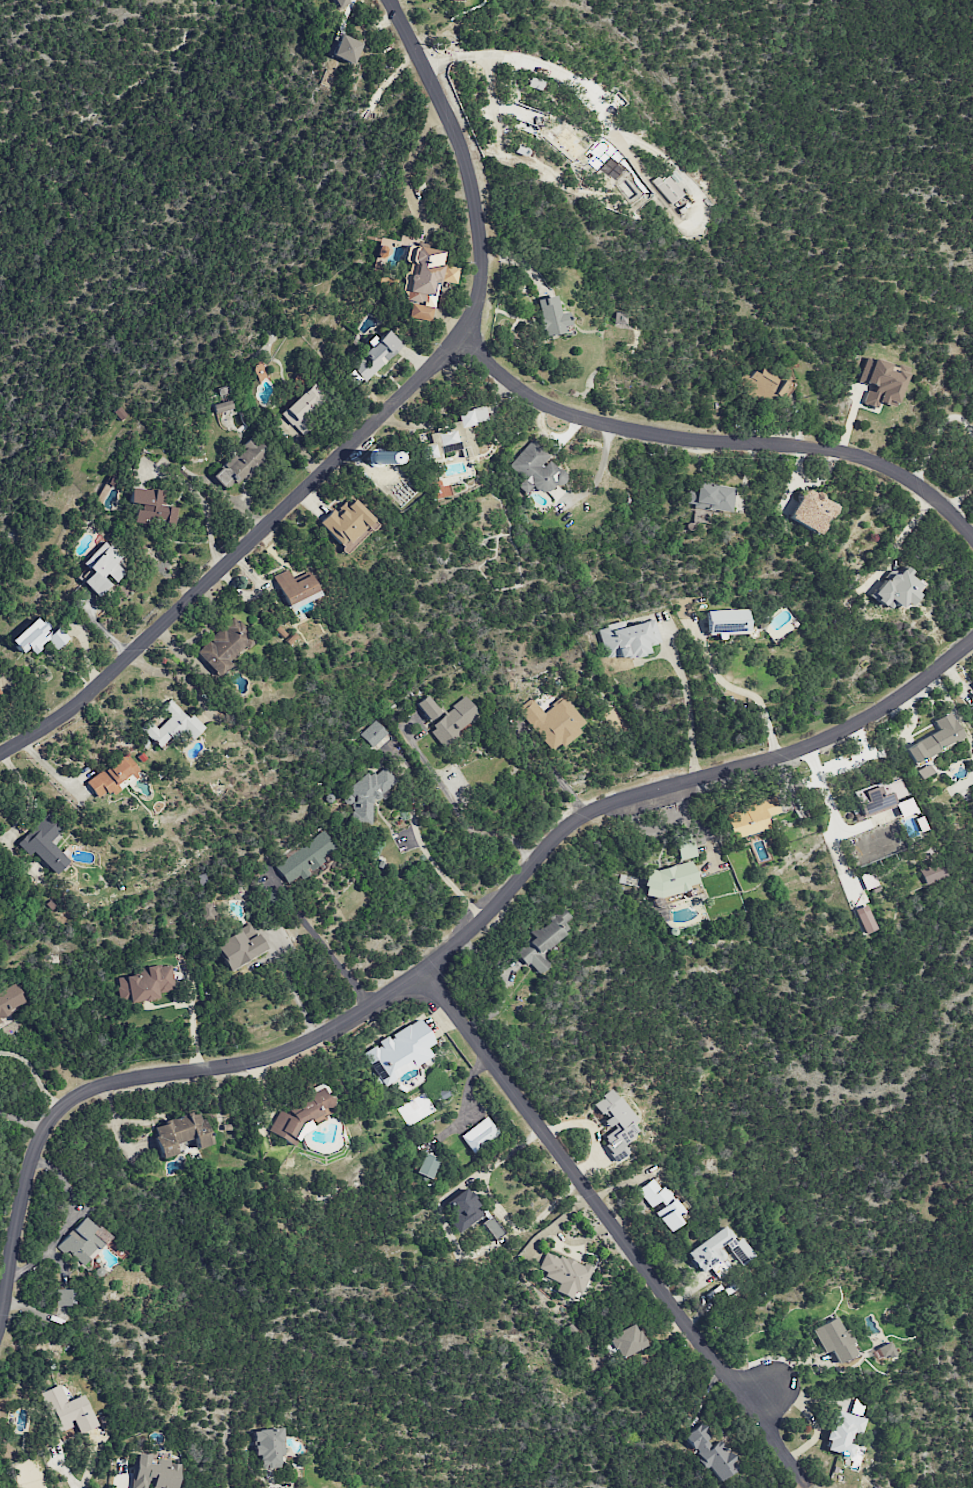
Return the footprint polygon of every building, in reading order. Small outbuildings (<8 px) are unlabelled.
[(349,4),(347,0),(332,0),(336,10),(349,4)] [(330,55),(352,65),(361,44),(339,34),(330,55)] [(545,75),(535,73),(535,76),(529,74),(526,87),(541,90),(545,75)] [(598,137),(583,156),(614,182),(623,172),(635,182),(642,174),(598,137)] [(669,204),(682,196),(666,173),(654,182),(669,204)] [(431,321),(439,281),(456,284),(459,267),(439,264),(442,250),(430,248),(429,249),(406,244),(403,261),(407,262),(400,300),(411,302),(409,317),(431,321)] [(564,332),(563,326),(569,325),(566,312),(559,313),(555,295),(536,300),(543,329),(546,328),(548,336),(564,332)] [(625,312),(614,312),(614,328),(625,328),(625,312)] [(402,346),(387,330),(376,340),(372,335),(365,342),(369,346),(348,366),(364,382),(402,346)] [(894,407),(904,374),(887,369),(888,364),(865,356),(857,383),(867,387),(862,405),(876,409),(878,402),(894,407)] [(769,398),(771,393),(781,396),(786,381),(758,371),(756,376),(743,372),(737,387),(769,398)] [(232,409),(230,400),(211,405),(214,414),(232,409)] [(429,434),(431,444),(418,447),(421,461),(439,458),(438,453),(460,449),(458,439),(470,437),(468,425),(486,421),(484,407),(456,412),(458,421),(450,423),(451,430),(429,434)] [(269,452),(253,436),(211,475),(227,492),(269,452)] [(550,455),(530,439),(510,466),(523,477),(515,486),(524,493),(530,486),(544,496),(554,483),(559,487),(567,476),(546,460),(550,455)] [(688,490),(686,506),(729,512),(732,489),(696,483),(695,490),(688,490)] [(134,522),(175,526),(177,507),(164,506),(166,490),(130,487),(129,504),(135,505),(134,522)] [(786,518),(818,535),(834,505),(803,487),(786,518)] [(82,563),(88,569),(78,579),(98,597),(110,585),(102,578),(106,573),(116,583),(126,573),(115,563),(122,556),(105,540),(82,563)] [(921,585),(902,568),(897,574),(892,570),(869,595),(887,611),(893,604),(900,610),(921,585)] [(310,575),(294,582),(288,569),(273,576),(288,610),(320,596),(310,575)] [(706,611),(706,633),(746,632),(745,609),(706,611)] [(56,650),(69,638),(59,626),(51,633),(37,617),(10,640),(22,654),(28,648),(33,654),(48,641),(56,650)] [(217,675),(255,640),(234,617),(208,641),(208,640),(195,652),(217,675)] [(660,643),(654,620),(622,627),(621,623),(598,628),(605,661),(648,652),(646,646),(660,643)] [(415,703),(428,721),(439,713),(426,695),(415,703)] [(480,716),(465,696),(444,712),(446,715),(428,729),(441,745),(480,716)] [(587,725),(564,696),(543,712),(532,698),(517,709),(549,750),(558,743),(560,746),(587,725)] [(159,749),(181,728),(192,739),(205,728),(192,714),(188,718),(170,699),(162,707),(170,716),(157,729),(149,720),(140,729),(159,749)] [(933,720),(938,731),(903,747),(910,762),(962,738),(950,712),(933,720)] [(371,747),(387,733),(374,720),(359,734),(371,747)] [(86,782),(97,798),(107,791),(111,796),(120,790),(116,784),(135,770),(124,755),(86,782)] [(932,772),(928,764),(916,771),(920,779),(932,772)] [(371,824),(372,800),(387,800),(387,785),(393,785),(393,777),(348,776),(347,803),(352,803),(351,824),(371,824)] [(907,795),(902,778),(856,793),(860,803),(858,803),(863,818),(896,807),(893,799),(907,795)] [(770,829),(767,817),(780,813),(776,799),(725,811),(732,839),(770,829)] [(33,852),(55,875),(68,861),(50,842),(63,829),(48,813),(16,844),(28,856),(33,852)] [(322,856),(335,848),(324,832),(274,863),(288,886),(325,862),(322,856)] [(675,845),(680,861),(697,856),(692,840),(675,845)] [(699,886),(692,860),(643,873),(650,899),(699,886)] [(946,877),(940,861),(919,868),(924,884),(946,877)] [(859,875),(864,890),(878,886),(873,871),(859,875)] [(201,920),(217,919),(216,904),(201,904),(201,920)] [(863,934),(875,929),(865,905),(853,910),(863,934)] [(540,954),(568,929),(562,923),(570,916),(561,907),(513,950),(537,975),(549,964),(540,954)] [(266,950),(250,923),(213,945),(230,972),(266,950)] [(171,964),(137,968),(138,975),(117,977),(120,1003),(158,999),(157,992),(174,990),(171,964)] [(27,1007),(17,985),(0,993),(0,1020),(27,1007)] [(364,1052),(381,1085),(433,1057),(428,1047),(434,1043),(421,1019),(378,1042),(379,1044),(364,1052)] [(268,1131),(301,1150),(332,1096),(319,1089),(315,1096),(304,1090),(290,1116),(280,1110),(268,1131)] [(615,1161),(628,1153),(622,1144),(638,1133),(632,1123),(635,1121),(614,1089),(592,1103),(602,1117),(601,1118),(609,1131),(599,1137),(615,1161)] [(162,1158),(176,1154),(173,1144),(194,1138),(197,1149),(211,1145),(201,1111),(152,1125),(162,1158)] [(463,1135),(473,1151),(499,1134),(489,1118),(463,1135)] [(431,1178),(438,1158),(423,1153),(416,1173),(431,1178)] [(110,1238),(86,1215),(58,1245),(82,1268),(110,1238)] [(503,1233),(490,1216),(481,1223),(494,1239),(503,1233)] [(685,1252),(700,1274),(711,1266),(717,1277),(727,1270),(720,1259),(724,1257),(718,1248),(726,1242),(741,1265),(754,1256),(742,1238),(736,1243),(725,1226),(685,1252)] [(555,1292),(571,1299),(574,1291),(581,1294),(592,1270),(546,1249),(538,1268),(546,1272),(544,1277),(558,1283),(555,1292)] [(56,1306),(71,1306),(71,1289),(56,1289),(56,1306)] [(837,1363),(856,1355),(844,1329),(841,1331),(835,1317),(812,1328),(823,1353),(831,1349),(837,1363)] [(645,1345),(635,1325),(601,1340),(610,1361),(645,1345)] [(882,1360),(895,1354),(889,1342),(877,1348),(882,1360)] [(60,1383),(66,1401),(73,1398),(67,1381),(60,1383)] [(96,1426),(83,1395),(66,1402),(59,1384),(40,1392),(58,1433),(74,1426),(77,1434),(96,1426)] [(865,1418),(837,1410),(831,1431),(827,1430),(824,1440),(828,1441),(825,1450),(847,1457),(854,1433),(860,1435),(865,1418)] [(683,1436),(716,1484),(739,1468),(720,1440),(714,1444),(700,1424),(683,1436)] [(260,1469),(279,1468),(278,1456),(283,1456),(282,1429),(252,1430),(253,1455),(259,1455),(260,1469)] [(179,1462),(151,1460),(151,1455),(135,1453),(132,1487),(176,1487),(179,1462)]
